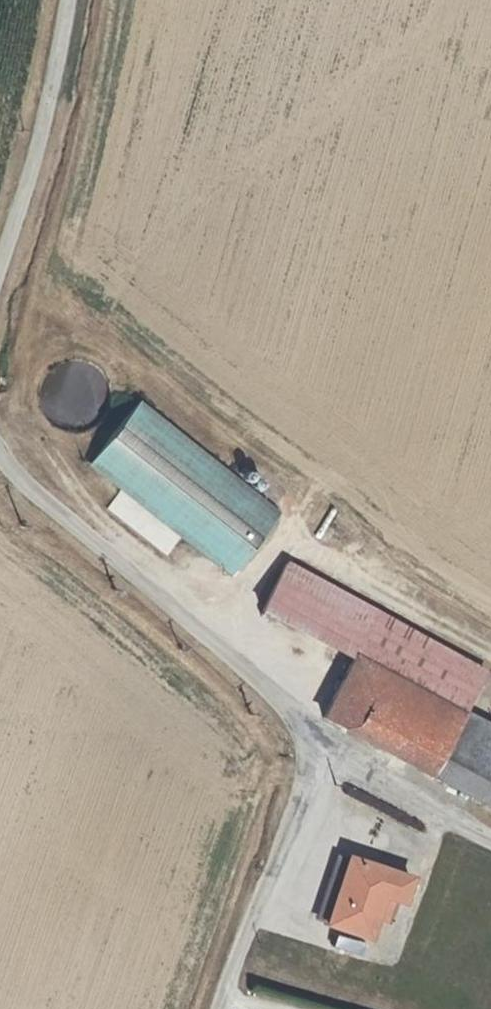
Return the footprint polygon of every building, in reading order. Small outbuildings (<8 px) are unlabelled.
[(278,522),(140,407),(88,469),(227,582),(278,522)] [(269,613),(365,661),(372,647),(386,621),(289,572),(269,613)] [(386,621),(372,647),(389,656),(381,670),(478,717),(490,692),(490,674),(387,618),(386,621)] [(332,721),(442,779),(478,717),(381,670),(389,656),(372,647),(365,661),(332,721)] [(478,717),(442,779),(490,804),(490,724),(478,717)] [(387,867),(341,856),(325,924),(369,935),(380,892),(387,867)] [(405,872),(387,867),(380,892),(399,897),(405,872)]
